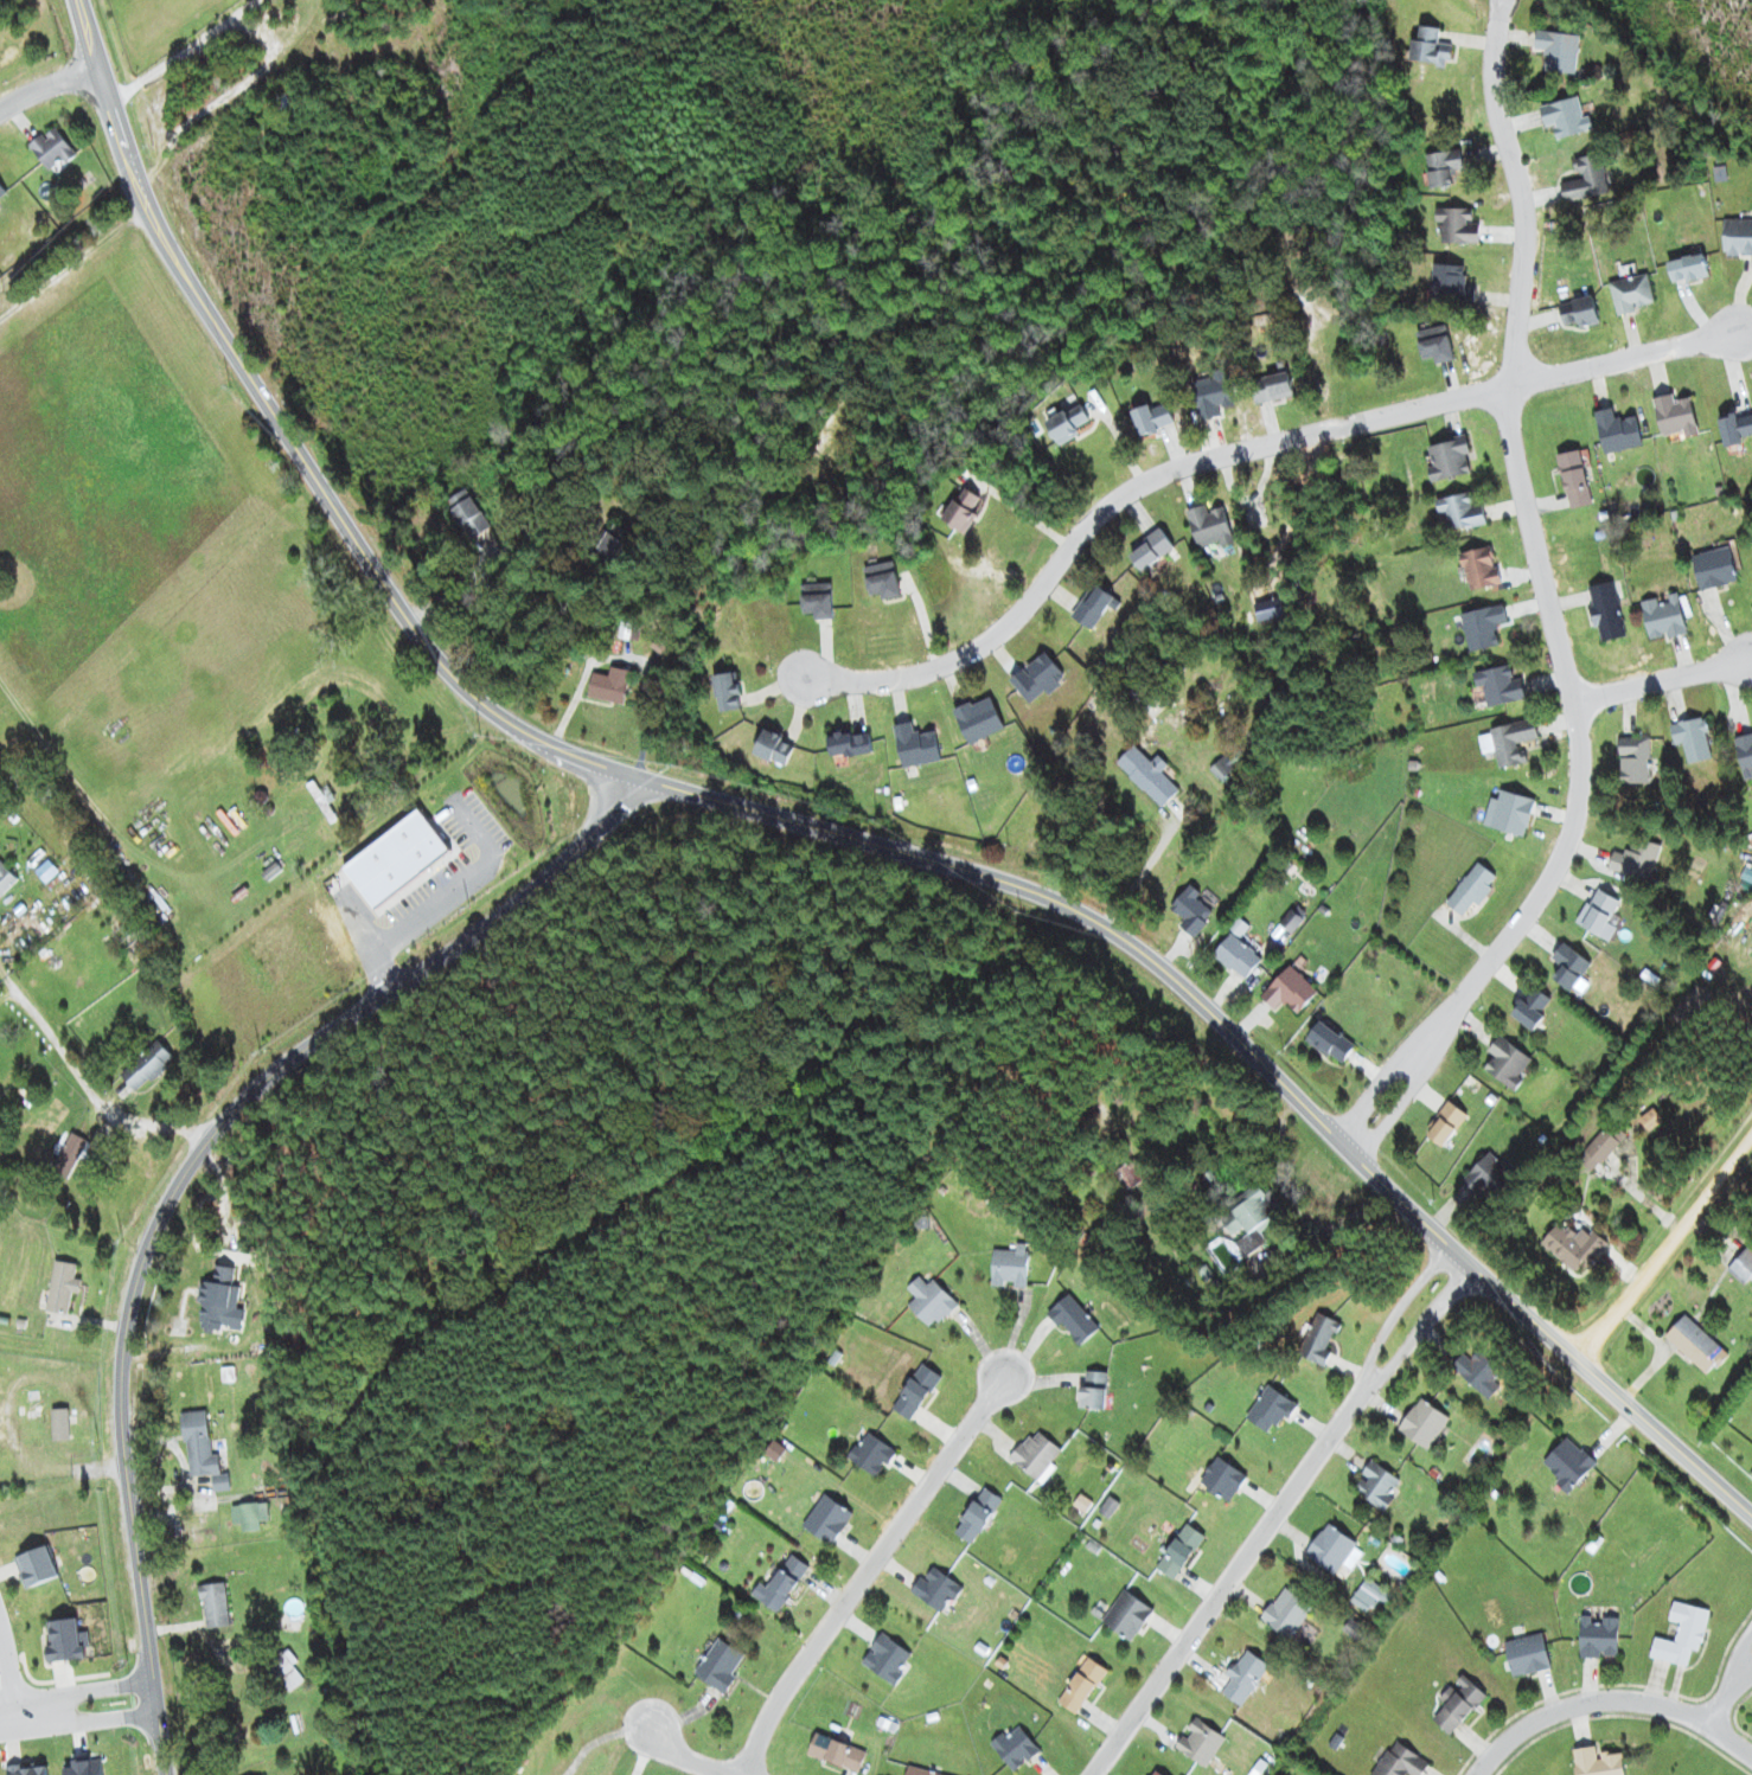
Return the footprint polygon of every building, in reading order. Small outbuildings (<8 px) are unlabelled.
[(1439,28),(1415,27),(1413,63),(1450,64),(1451,45),(1439,45),(1439,28)] [(1575,75),(1579,36),(1535,31),(1533,52),(1547,53),(1545,72),(1575,75)] [(1553,127),(1557,140),(1588,131),(1578,97),(1539,108),(1545,129),(1553,127)] [(46,174),(74,160),(57,128),(29,142),(46,174)] [(1425,156),(1432,190),(1455,186),(1452,173),(1464,171),(1460,150),(1425,156)] [(1600,155),(1575,159),(1579,180),(1559,184),(1563,203),(1607,195),(1600,155)] [(1438,210),(1438,244),(1478,244),(1478,210),(1438,210)] [(1723,257),(1751,257),(1751,220),(1723,220),(1723,257)] [(1672,285),(1708,277),(1702,254),(1667,263),(1672,285)] [(1475,288),(1464,288),(1466,267),(1434,265),(1430,304),(1474,307),(1475,288)] [(1615,315),(1653,308),(1647,276),(1609,284),(1615,315)] [(1563,329),(1597,325),(1594,299),(1571,302),(1573,313),(1562,315),(1563,329)] [(1233,407),(1225,372),(1191,380),(1200,420),(1222,415),(1221,410),(1233,407)] [(1288,374),(1250,380),(1254,404),(1292,398),(1288,374)] [(1661,437),(1685,432),(1686,437),(1697,434),(1689,398),(1674,402),(1673,395),(1653,399),(1661,437)] [(1154,418),(1149,405),(1131,412),(1141,438),(1174,426),(1169,413),(1154,418)] [(1635,416),(1616,421),(1613,408),(1595,413),(1605,455),(1642,446),(1635,416)] [(1053,441),(1089,433),(1084,409),(1047,417),(1053,441)] [(1737,420),(1736,415),(1719,418),(1723,445),(1751,440),(1751,417),(1737,420)] [(1426,447),(1434,482),(1473,473),(1464,438),(1426,447)] [(1593,504),(1579,450),(1557,456),(1570,510),(1593,504)] [(963,533),(981,498),(960,487),(942,522),(963,533)] [(489,527),(464,490),(444,504),(470,541),(489,527)] [(1439,516),(1446,514),(1449,532),(1484,526),(1478,492),(1436,500),(1439,516)] [(1198,550),(1232,541),(1222,504),(1188,513),(1198,550)] [(590,561),(610,573),(630,541),(610,528),(590,561)] [(1128,554),(1142,572),(1174,549),(1160,530),(1128,554)] [(1687,555),(1738,543),(1747,578),(1697,590),(1687,555)] [(1470,596),(1501,588),(1491,547),(1461,554),(1470,596)] [(1593,584),(1618,578),(1631,635),(1606,643),(1603,624),(1597,626),(1592,604),(1598,603),(1593,584)] [(1072,618),(1093,632),(1116,600),(1095,585),(1072,618)] [(1643,600),(1684,589),(1694,630),(1654,641),(1643,600)] [(1507,625),(1503,606),(1461,615),(1469,653),(1498,646),(1495,628),(1507,625)] [(1009,680),(1029,707),(1066,680),(1046,653),(1009,680)] [(1476,674),(1484,709),(1524,700),(1516,664),(1476,674)] [(607,677),(592,674),(586,698),(622,706),(630,673),(610,668),(607,677)] [(711,678),(718,714),(740,710),(733,674),(711,678)] [(954,712),(968,746),(1004,731),(990,697),(954,712)] [(1684,745),(1686,764),(1709,761),(1705,720),(1671,724),(1673,746),(1684,745)] [(1479,732),(1483,754),(1496,752),(1498,769),(1524,765),(1520,743),(1537,740),(1534,722),(1479,732)] [(914,735),(912,724),(895,727),(902,769),(939,762),(934,732),(914,735)] [(753,750),(780,768),(794,748),(767,730),(753,750)] [(870,756),(869,735),(829,736),(829,756),(870,756)] [(1734,740),(1743,783),(1751,781),(1751,736),(1734,740)] [(1619,741),(1619,785),(1648,785),(1648,741),(1619,741)] [(1116,765),(1161,809),(1178,791),(1161,775),(1167,768),(1156,757),(1150,763),(1133,747),(1116,765)] [(1219,782),(1234,768),(1223,757),(1209,771),(1219,782)] [(319,792),(312,782),(305,787),(330,823),(335,819),(326,806),(334,801),(325,788),(319,792)] [(1534,799),(1492,790),(1484,828),(1526,837),(1534,799)] [(1656,844),(1630,839),(1628,853),(1613,851),(1608,872),(1650,880),(1656,844)] [(1445,903),(1465,919),(1497,878),(1476,863),(1445,903)] [(17,881),(0,864),(0,898),(17,881)] [(1178,929),(1193,940),(1213,912),(1196,900),(1200,894),(1188,885),(1170,910),(1184,920),(1178,929)] [(1620,903),(1600,891),(1579,925),(1598,937),(1620,903)] [(1261,963),(1232,934),(1213,954),(1241,982),(1261,963)] [(1553,979),(1569,992),(1591,966),(1563,944),(1551,959),(1562,968),(1553,979)] [(1274,1013),(1283,1003),(1295,1016),(1317,994),(1289,967),(1259,997),(1274,1013)] [(1550,1002),(1534,988),(1512,1015),(1533,1033),(1544,1019),(1540,1014),(1550,1002)] [(1305,1042),(1340,1066),(1354,1048),(1318,1023),(1305,1042)] [(1510,1091),(1533,1063),(1500,1037),(1487,1052),(1495,1058),(1485,1070),(1510,1091)] [(119,1076),(137,1094),(173,1058),(155,1041),(119,1076)] [(1424,1135),(1441,1149),(1467,1118),(1450,1104),(1424,1135)] [(1590,1173),(1626,1138),(1611,1124),(1576,1159),(1590,1173)] [(65,1181),(87,1144),(72,1134),(49,1171),(65,1181)] [(1493,1199),(1514,1176),(1490,1153),(1468,1176),(1493,1199)] [(1126,1191),(1146,1177),(1134,1159),(1113,1173),(1126,1191)] [(1244,1204),(1219,1221),(1243,1259),(1265,1244),(1257,1232),(1274,1221),(1263,1204),(1267,1201),(1257,1185),(1240,1196),(1244,1204)] [(1541,1244),(1574,1274),(1602,1245),(1583,1228),(1574,1237),(1559,1223),(1541,1244)] [(992,1251),(991,1288),(1025,1289),(1026,1245),(1015,1245),(1015,1251),(992,1251)] [(1238,1259),(1230,1253),(1225,1262),(1232,1267),(1238,1259)] [(45,1312),(69,1316),(75,1282),(73,1281),(76,1266),(54,1262),(45,1312)] [(214,1284),(199,1283),(197,1306),(228,1309),(228,1304),(237,1304),(238,1287),(231,1287),(233,1270),(215,1268),(214,1284)] [(915,1299),(907,1308),(930,1331),(955,1305),(931,1281),(926,1286),(918,1278),(905,1290),(915,1299)] [(1047,1315),(1079,1348),(1099,1328),(1067,1295),(1047,1315)] [(1320,1367),(1341,1326),(1317,1313),(1296,1354),(1320,1367)] [(1726,1356),(1685,1316),(1664,1337),(1706,1378),(1726,1356)] [(1469,1361),(1462,1355),(1451,1367),(1485,1399),(1505,1377),(1478,1351),(1469,1361)] [(939,1377),(920,1365),(891,1410),(910,1423),(939,1377)] [(1080,1411),(1105,1411),(1105,1373),(1080,1373),(1080,1411)] [(1294,1405),(1267,1386),(1244,1419),(1271,1438),(1294,1405)] [(1426,1451),(1448,1420),(1419,1399),(1397,1431),(1426,1451)] [(208,1412),(181,1414),(187,1478),(210,1476),(212,1492),(228,1491),(227,1474),(214,1475),(208,1412)] [(1037,1484),(1062,1454),(1034,1430),(1008,1459),(1037,1484)] [(847,1460),(876,1480),(895,1453),(866,1433),(847,1460)] [(1595,1465),(1567,1438),(1540,1466),(1569,1493),(1595,1465)] [(776,1463),(784,1451),(772,1443),(764,1454),(776,1463)] [(1198,1482),(1225,1505),(1246,1481),(1218,1457),(1198,1482)] [(1351,1490),(1381,1512),(1401,1484),(1371,1462),(1351,1490)] [(952,1531),(970,1544),(1001,1501),(983,1488),(952,1531)] [(830,1546),(851,1513),(822,1494),(801,1527),(830,1546)] [(259,1522),(267,1522),(266,1505),(231,1505),(231,1525),(239,1525),(239,1533),(259,1533),(259,1522)] [(1357,1546),(1328,1524),(1305,1553),(1334,1576),(1357,1546)] [(1154,1567),(1171,1581),(1204,1538),(1186,1525),(1154,1567)] [(777,1613),(808,1567),(783,1550),(752,1596),(777,1613)] [(943,1614),(961,1587),(929,1566),(911,1593),(943,1614)] [(222,1583),(198,1587),(204,1629),(229,1625),(222,1583)] [(1289,1640),(1312,1608),(1283,1587),(1260,1619),(1289,1640)] [(1354,1598),(1360,1601),(1365,1591),(1360,1588),(1354,1598)] [(1129,1642),(1152,1611),(1124,1590),(1101,1621),(1129,1642)] [(1699,1651),(1709,1610),(1673,1602),(1668,1621),(1679,1623),(1674,1642),(1654,1638),(1650,1657),(1687,1666),(1691,1649),(1699,1651)] [(1580,1658),(1617,1658),(1617,1617),(1580,1617),(1580,1658)] [(912,1655),(880,1634),(860,1664),(893,1685),(912,1655)] [(1512,1677),(1550,1669),(1542,1634),(1504,1642),(1512,1677)] [(746,1657),(717,1638),(693,1675),(722,1693),(746,1657)] [(1268,1665),(1246,1650),(1218,1691),(1240,1706),(1268,1665)] [(290,1692),(306,1676),(281,1651),(265,1667),(290,1692)] [(1056,1701),(1074,1715),(1107,1671),(1088,1657),(1056,1701)] [(1439,1700),(1445,1705),(1432,1719),(1449,1734),(1485,1696),(1462,1675),(1439,1700)] [(1224,1738),(1194,1718),(1174,1748),(1205,1768),(1224,1738)] [(1038,1752),(1017,1725),(991,1745),(1012,1772),(1038,1752)] [(857,1773),(865,1752),(814,1733),(807,1754),(857,1773)] [(1408,1774),(1410,1774),(1420,1774),(1428,1765),(1395,1740),(1368,1774),(1407,1774),(1408,1774)] [(1622,1753),(1595,1755),(1594,1747),(1573,1749),(1575,1774),(1624,1774),(1622,1753)]
